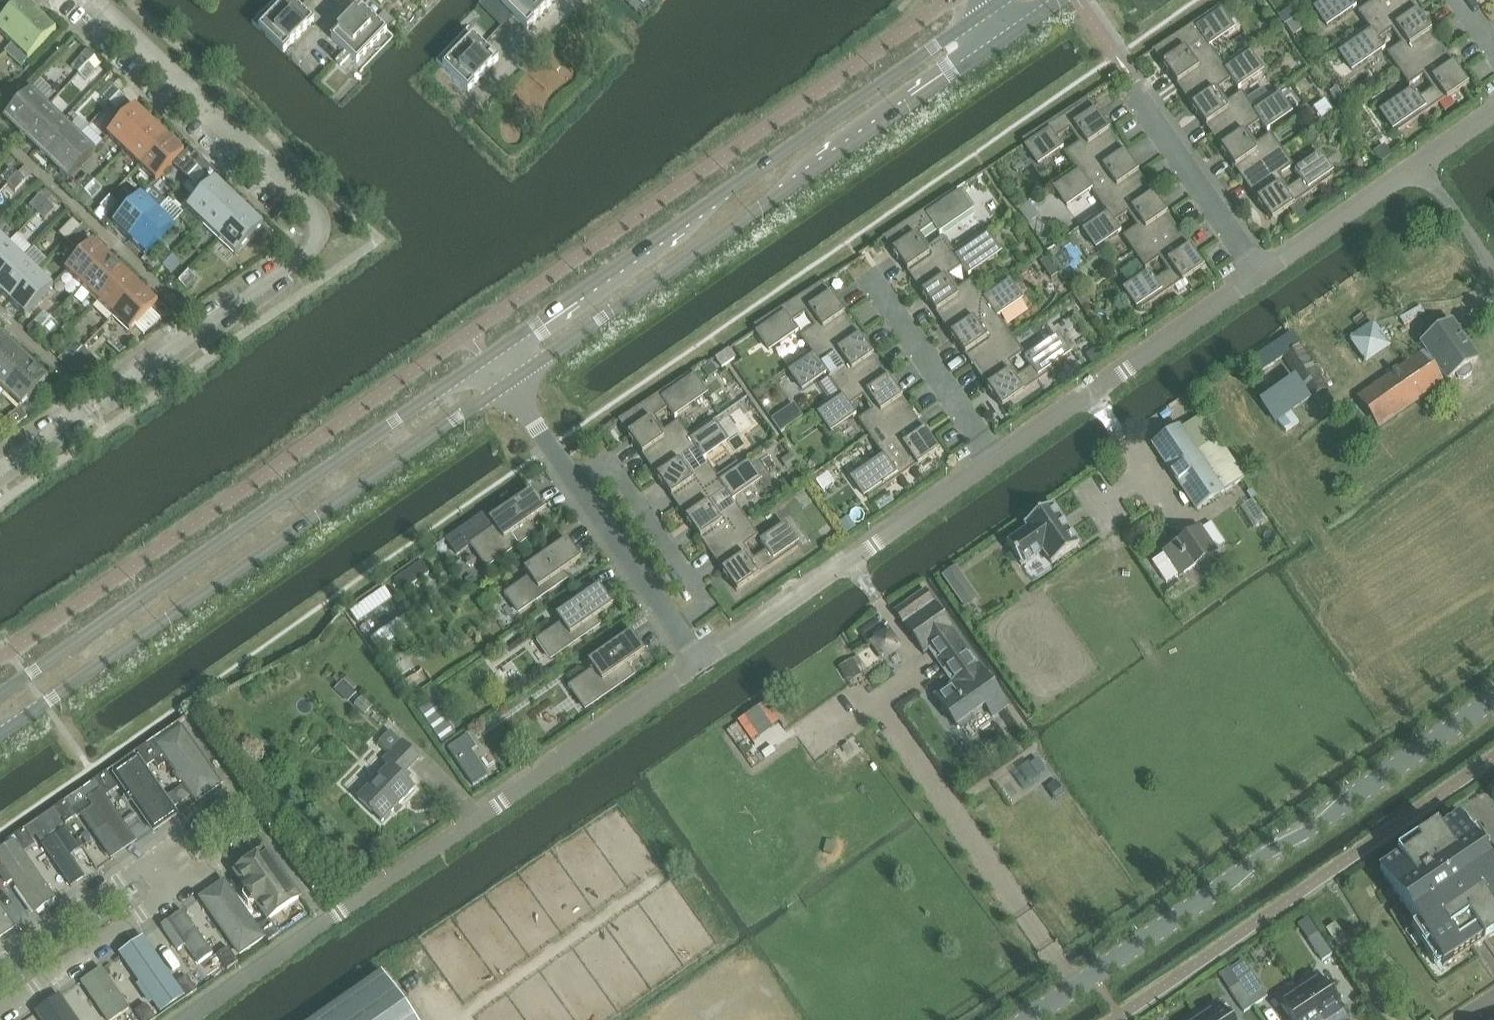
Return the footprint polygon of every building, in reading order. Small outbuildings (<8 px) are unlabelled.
[(40,16),(24,0),(0,25),(0,35),(12,46),(40,16)] [(314,21),(291,0),(286,0),(258,30),(284,53),(314,21)] [(556,0),(507,0),(502,6),(528,30),(556,0)] [(1352,9),(1353,10),(1356,8),(1350,0),(1320,0),(1318,2),(1321,6),(1319,7),(1331,24),(1352,9)] [(1371,3),(1357,12),(1368,29),(1409,1),(1408,0),(1370,0),(1371,3)] [(1351,71),(1381,50),(1382,51),(1385,49),(1378,40),(1391,31),(1400,44),(1386,54),(1397,70),(1438,43),(1409,1),(1368,29),(1339,49),(1342,54),(1340,55),(1351,71)] [(1294,16),(1287,6),(1280,10),(1287,21),(1294,16)] [(357,64),(387,32),(362,8),(331,40),(357,64)] [(1224,67),(1210,47),(1212,46),(1211,45),(1233,30),(1222,14),(1220,15),(1217,9),(1152,52),(1152,53),(1154,52),(1184,95),(1224,67)] [(28,61),(56,32),(40,16),(12,46),(5,53),(21,69),(28,61)] [(1305,29),(1297,18),(1286,26),(1294,37),(1305,29)] [(468,92),(498,61),(473,36),(443,68),(468,92)] [(1399,132),(1440,104),(1465,87),(1465,86),(1467,85),(1462,77),(1438,43),(1397,70),(1409,86),(1423,77),(1432,90),(1419,99),(1412,90),(1410,91),(1410,92),(1383,112),(1394,129),(1396,127),(1399,132)] [(1212,137),(1253,109),(1242,93),(1228,103),(1219,90),(1232,81),(1238,90),(1241,88),(1240,87),(1262,72),(1250,56),(1249,57),(1246,52),(1224,67),(1184,95),(1212,137)] [(79,75),(88,65),(81,58),(71,68),(79,75)] [(86,82),(96,72),(88,65),(79,75),(86,82)] [(110,105),(120,94),(112,87),(102,98),(110,105)] [(1343,98),(1337,89),(1330,94),(1336,103),(1343,98)] [(20,137),(48,107),(32,91),(3,121),(20,137)] [(127,102),(120,94),(110,105),(117,112),(127,102)] [(1241,179),(1282,151),(1271,135),(1257,144),(1248,131),(1261,122),(1267,131),(1270,130),(1269,129),(1291,114),(1279,98),(1278,99),(1275,94),(1253,109),(1212,137),(1241,179)] [(1038,165),(1059,150),(1060,151),(1063,149),(1057,140),(1070,131),(1078,144),(1064,154),(1076,170),(1116,142),(1087,100),(1089,99),(1088,99),(1022,141),(1022,143),(1024,142),(1026,144),(1026,145),(1028,148),(1027,149),(1038,165)] [(35,151),(64,122),(48,107),(20,137),(35,151)] [(124,153),(152,123),(135,107),(107,137),(124,153)] [(51,166),(79,136),(64,122),(35,151),(51,166)] [(140,168),(168,137),(152,123),(124,153),(140,168)] [(67,182),(96,152),(79,136),(51,166),(67,182)] [(156,183),(185,153),(168,137),(140,168),(156,183)] [(1067,207),(1088,192),(1089,193),(1091,192),(1105,212),(1145,184),(1116,142),(1076,170),(1054,185),(1057,190),(1056,191),(1067,207)] [(1392,156),(1385,146),(1374,153),(1381,163),(1392,156)] [(1273,219),(1332,178),(1333,178),(1329,173),(1331,172),(1320,156),(1298,171),(1297,170),(1295,172),(1301,181),(1288,190),(1279,177),(1293,167),(1282,151),(1241,179),(1265,213),(1266,213),(1271,221),(1273,219)] [(188,179),(198,169),(190,162),(181,172),(188,179)] [(18,176),(10,169),(0,179),(8,186),(18,176)] [(198,169),(188,179),(195,186),(205,176),(198,169)] [(25,183),(18,176),(8,186),(15,193),(25,183)] [(85,193),(95,183),(87,176),(77,186),(85,193)] [(203,225),(232,196),(215,180),(187,210),(203,225)] [(92,200),(102,190),(95,183),(85,193),(92,200)] [(1096,249),(1117,234),(1118,235),(1121,233),(1114,224),(1127,215),(1136,228),(1122,238),(1134,254),(1174,226),(1145,184),(1105,212),(1083,227),(1086,232),(1085,233),(1096,249)] [(129,241),(158,211),(141,195),(113,225),(129,241)] [(219,240),(247,210),(232,196),(203,225),(219,240)] [(38,214),(47,204),(40,197),(30,207),(38,214)] [(929,248),(920,235),(933,226),(939,235),(941,233),(941,232),(962,217),(951,201),(950,202),(946,197),(882,239),(883,240),(884,239),(914,282),(954,254),(943,238),(929,248)] [(108,216),(118,205),(110,198),(100,208),(108,216)] [(1040,218),(1031,203),(1020,211),(1029,225),(1040,218)] [(45,221),(55,211),(47,204),(38,214),(45,221)] [(235,256),(264,226),(247,210),(219,240),(235,256)] [(146,257),(174,227),(158,211),(129,241),(146,257)] [(77,232),(70,225),(60,235),(67,242),(77,232)] [(1141,311),(1201,269),(1203,268),(1198,260),(1174,226),(1134,254),(1145,270),(1159,260),(1168,273),(1155,282),(1149,273),(1146,275),(1147,276),(1125,291),(1136,307),(1138,306),(1141,311)] [(84,239),(77,232),(67,242),(74,249),(84,239)] [(942,324),(983,296),(972,280),(957,289),(948,276),(961,267),(968,276),(970,275),(970,274),(1001,252),(990,235),(979,244),(975,239),(954,254),(914,282),(942,324)] [(9,245),(0,236),(0,254),(9,245)] [(82,288),(110,258),(94,242),(65,272),(82,288)] [(23,259),(9,245),(0,254),(0,283),(23,259)] [(38,273),(30,265),(39,256),(32,249),(23,259),(0,283),(0,293),(10,303),(38,273)] [(173,257),(166,250),(156,261),(163,268),(173,257)] [(180,264),(173,257),(163,268),(170,275),(180,264)] [(97,303),(126,273),(110,258),(82,288),(97,303)] [(1058,275),(1047,259),(1041,263),(1052,279),(1058,275)] [(186,290),(196,280),(188,272),(179,283),(186,290)] [(25,318),(54,288),(38,273),(10,303),(25,318)] [(113,318),(142,288),(126,273),(97,303),(113,318)] [(972,366),(1012,338),(998,317),(999,316),(999,315),(1020,300),(1009,284),(1007,285),(1004,281),(983,296),(942,324),(972,366)] [(772,349),(794,334),(795,335),(797,333),(791,324),(804,315),(813,328),(799,337),(810,354),(851,325),(823,284),(824,284),(823,283),(758,324),(763,331),(761,333),(772,349)] [(130,334),(158,304),(142,288),(113,318),(130,334)] [(1090,304),(1080,290),(1073,296),(1083,310),(1090,304)] [(41,330),(51,320),(44,313),(34,323),(41,330)] [(59,327),(51,320),(41,330),(49,337),(59,327)] [(1477,361),(1451,323),(1421,343),(1448,381),(1455,376),(1458,380),(1463,381),(1471,375),(1472,370),(1469,366),(1477,361)] [(801,390),(823,375),(824,376),(826,374),(820,365),(833,356),(842,369),(828,379),(839,395),(880,367),(851,325),(810,354),(789,369),(792,373),(790,374),(801,390)] [(1389,346),(1375,325),(1350,343),(1364,363),(1389,346)] [(17,349),(0,333),(0,366),(17,349)] [(1327,388),(1292,334),(1249,363),(1255,374),(1284,356),(1310,399),(1327,388)] [(1003,406),(1071,359),(1056,338),(1028,357),(1027,356),(1024,358),(1031,367),(1018,376),(1009,363),(1023,354),(1012,338),(972,366),(996,400),(1001,408),(1003,406)] [(73,360),(83,350),(75,343),(65,353),(73,360)] [(1106,356),(1099,346),(1086,355),(1092,365),(1106,356)] [(32,363),(17,349),(0,366),(0,390),(4,393),(32,363)] [(90,357),(83,350),(73,360),(80,367),(90,357)] [(735,360),(728,351),(728,350),(728,351),(729,352),(716,360),(716,359),(715,359),(722,369),(735,360)] [(1378,428),(1443,383),(1422,353),(1357,398),(1378,428)] [(80,367),(80,368),(86,374),(97,363),(90,357),(80,367)] [(20,409),(49,379),(32,363),(4,393),(20,409)] [(717,374),(712,365),(703,371),(708,379),(717,374)] [(830,432),(852,417),(853,418),(855,416),(849,407),(862,398),(871,411),(857,421),(869,438),(909,409),(880,367),(839,395),(818,410),(821,415),(819,416),(830,432)] [(664,431),(655,418),(668,409),(674,418),(677,416),(676,415),(698,400),(687,384),(685,385),(681,380),(617,422),(617,423),(619,422),(649,465),(689,437),(678,421),(664,431)] [(1276,423),(1310,400),(1296,380),(1262,403),(1276,423)] [(794,404),(771,420),(782,436),(804,420),(794,404)] [(21,409),(4,420),(11,430),(28,419),(21,409)] [(869,500),(936,453),(938,451),(933,444),(909,409),(869,438),(882,457),(881,458),(881,459),(854,478),(869,500)] [(1244,479),(1201,416),(1181,430),(1179,427),(1152,445),(1197,512),(1224,493),(1244,479)] [(678,507),(718,479),(707,463),(706,464),(703,460),(706,458),(705,457),(727,442),(716,426),(714,427),(711,422),(689,437),(649,465),(678,507)] [(797,466),(790,455),(781,461),(788,471),(797,466)] [(707,550),(747,521),(736,505),(722,514),(713,501),(726,492),(732,501),(735,500),(734,499),(756,484),(744,467),(743,469),(740,464),(718,479),(678,507),(707,550)] [(518,530),(542,514),(546,511),(543,506),(532,491),(528,494),(523,487),(446,540),(457,556),(470,546),(471,548),(473,547),(487,568),(525,541),(518,530)] [(1028,530),(1006,545),(1021,567),(1043,552),(1052,565),(1078,547),(1051,507),(1025,525),(1028,530)] [(738,590),(798,549),(794,543),(796,542),(785,526),(763,541),(762,540),(760,542),(766,551),(753,560),(744,547),(758,537),(747,521),(707,550),(731,584),(736,591),(738,590)] [(855,529),(849,521),(842,526),(848,534),(855,529)] [(1180,578),(1217,553),(1200,528),(1163,553),(1164,554),(1152,562),(1167,584),(1179,576),(1180,578)] [(553,580),(576,564),(576,563),(580,561),(578,556),(567,541),(524,571),(529,578),(504,595),(506,598),(507,597),(519,614),(557,587),(553,580)] [(421,563),(394,582),(402,593),(429,574),(421,563)] [(956,568),(943,578),(956,596),(962,592),(964,581),(956,568)] [(585,626),(608,610),(612,607),(609,602),(610,602),(599,587),(556,617),(561,624),(536,641),(538,644),(539,643),(551,660),(589,633),(585,626)] [(1007,708),(918,587),(911,592),(910,591),(889,605),(894,613),(924,656),(930,651),(945,672),(950,668),(960,681),(936,698),(956,727),(985,707),(993,718),(1007,708)] [(371,599),(350,613),(358,624),(379,610),(392,600),(385,589),(371,599)] [(404,617),(369,641),(378,652),(412,629),(404,617)] [(616,673),(641,656),(640,656),(644,653),(641,649),(642,648),(631,633),(588,663),(593,670),(568,688),(570,690),(571,689),(585,710),(624,683),(616,673)] [(898,647),(887,633),(873,643),(883,658),(898,647)] [(867,674),(856,658),(852,661),(851,660),(839,668),(850,685),(867,674)] [(419,681),(410,667),(399,675),(408,689),(419,681)] [(348,678),(334,691),(347,704),(360,691),(348,678)] [(455,735),(433,701),(419,711),(442,744),(455,735)] [(179,729),(152,748),(192,805),(219,786),(179,729)] [(414,790),(401,778),(419,759),(402,742),(402,743),(390,732),(379,743),(391,754),(384,762),(391,768),(358,800),(382,823),(414,790)] [(488,777),(472,753),(477,750),(478,749),(469,736),(449,750),(474,787),(475,787),(475,786),(488,777)] [(158,761),(148,746),(137,753),(148,768),(158,761)] [(1041,761),(1032,767),(1038,775),(1047,769),(1041,761)] [(118,789),(107,774),(96,782),(102,790),(107,797),(118,789)] [(146,775),(120,792),(149,834),(174,816),(146,775)] [(96,781),(66,802),(66,803),(72,811),(102,790),(96,782),(96,781)] [(98,794),(77,808),(113,861),(134,847),(98,794)] [(72,811),(66,803),(55,810),(61,819),(66,825),(77,817),(72,811)] [(55,809),(25,830),(25,831),(31,839),(61,819),(55,810),(55,809)] [(1490,868),(1475,846),(1457,819),(1437,832),(1404,854),(1379,871),(1397,898),(1412,920),(1420,932),(1443,967),(1480,943),(1493,934),(1493,874),(1490,868)] [(31,839),(25,831),(15,839),(25,853),(36,846),(31,839)] [(59,831),(45,841),(61,863),(75,854),(59,831)] [(0,852),(0,872),(32,919),(54,904),(13,844),(0,852)] [(260,855),(231,875),(264,922),(293,902),(260,855)] [(207,893),(188,906),(220,952),(239,939),(207,893)] [(14,931),(0,911),(0,940),(14,931)] [(181,914),(166,924),(197,967),(212,957),(181,914)] [(279,935),(269,920),(258,928),(268,943),(279,935)] [(1348,942),(1335,924),(1326,930),(1338,949),(1348,942)] [(1332,955),(1317,934),(1307,940),(1322,962),(1332,955)] [(141,943),(125,955),(153,994),(169,983),(141,943)] [(238,963),(228,949),(217,956),(227,971),(238,963)] [(79,985),(102,1019),(115,1019),(128,1011),(101,970),(79,985)] [(311,1019),(418,1019),(382,970),(311,1019)] [(1251,973),(1237,982),(1239,985),(1254,1007),(1264,1000),(1268,998),(1251,973)] [(197,992),(187,977),(176,985),(186,999),(197,992)] [(1327,990),(1320,980),(1300,993),(1319,1019),(1347,1019),(1344,1016),(1327,990)] [(1239,985),(1230,992),(1244,1013),(1254,1007),(1239,985)] [(1300,993),(1281,1006),(1284,1011),(1290,1019),(1319,1019),(1300,993)] [(42,1009),(49,1019),(73,1019),(57,998),(42,1009)] [(146,1006),(135,1013),(140,1019),(156,1019),(146,1006)] [(1201,1019),(1229,1019),(1227,1017),(1227,1018),(1220,1007),(1201,1019)]
